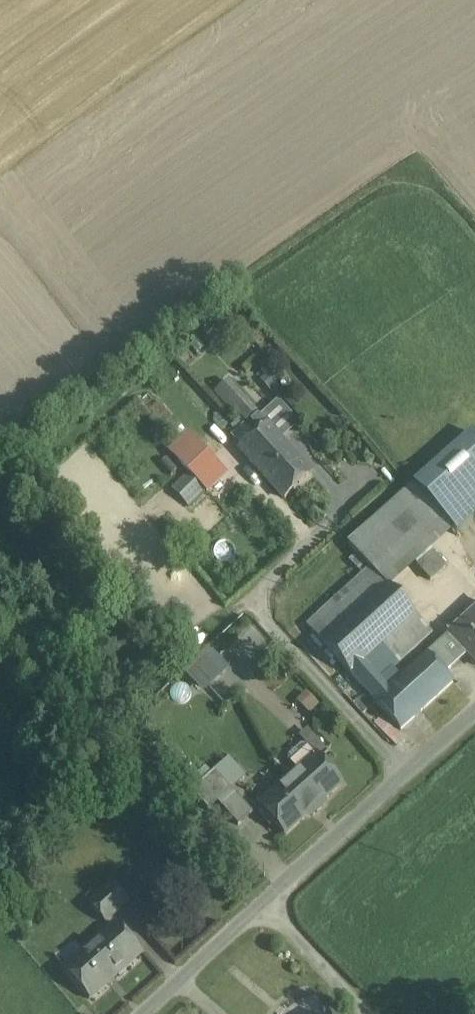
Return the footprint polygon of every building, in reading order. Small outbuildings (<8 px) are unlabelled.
[(256,411),(230,382),(218,393),(237,413),(239,411),(246,420),(256,411)] [(262,418),(256,423),(262,429),(268,424),(262,418)] [(312,472),(268,424),(262,429),(256,435),(289,471),(285,474),(297,486),(312,472)] [(289,471),(256,435),(241,449),(285,497),(297,486),(285,474),(289,471)] [(199,443),(180,460),(196,478),(214,461),(199,443)] [(214,461),(196,478),(208,492),(227,475),(214,461)] [(415,484),(347,544),(370,571),(374,568),(439,512),(415,484)] [(439,512),(374,568),(390,586),(455,530),(439,512)] [(433,552),(418,565),(432,581),(447,568),(433,552)] [(324,643),(324,644),(350,674),(351,674),(364,662),(383,645),(416,617),(390,586),(363,609),(350,621),(334,635),(324,643)] [(347,591),(334,602),(350,621),(363,609),(347,591)] [(448,631),(451,633),(465,649),(474,660),(474,607),(448,631)] [(326,625),(316,634),(324,643),(334,635),(326,625)] [(451,633),(427,654),(441,670),(465,649),(451,633)] [(383,645),(364,662),(380,680),(399,663),(383,645)] [(204,691),(230,666),(213,648),(186,673),(204,691)] [(427,654),(401,677),(427,706),(453,683),(441,670),(427,654)] [(364,662),(351,674),(399,730),(427,706),(401,677),(388,689),(380,680),(364,662)] [(316,756),(288,781),(283,781),(271,791),(271,796),(259,806),(284,834),(304,816),(309,817),(324,803),(324,799),(341,784),(316,756)] [(232,790),(215,770),(205,779),(222,798),(232,790)] [(222,798),(205,779),(191,791),(209,810),(222,798)] [(236,793),(221,806),(238,825),(253,812),(236,793)] [(111,885),(90,904),(89,904),(88,905),(89,907),(90,906),(104,922),(104,923),(105,924),(106,923),(106,922),(127,903),(128,903),(129,902),(128,901),(113,885),(112,884),(111,885)] [(114,925),(64,970),(63,971),(64,972),(89,998),(88,999),(89,1000),(91,999),(90,999),(140,954),(142,953),(141,952),(140,952),(116,925),(115,924),(114,925)]
